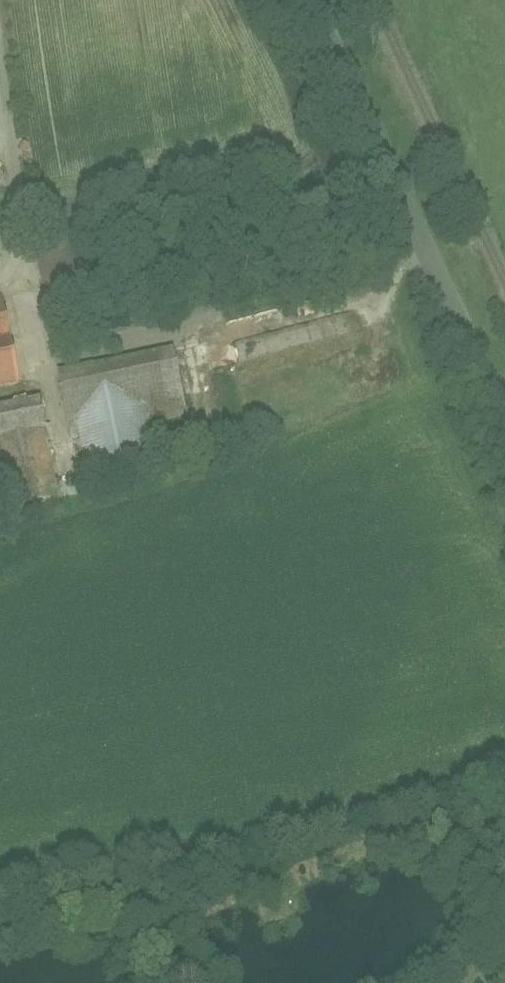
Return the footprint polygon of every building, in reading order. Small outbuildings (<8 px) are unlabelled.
[(21,388),(14,350),(0,353),(0,392),(21,388)] [(174,363),(59,383),(74,475),(189,456),(174,363)] [(0,409),(0,489),(60,476),(43,399),(0,409)]
